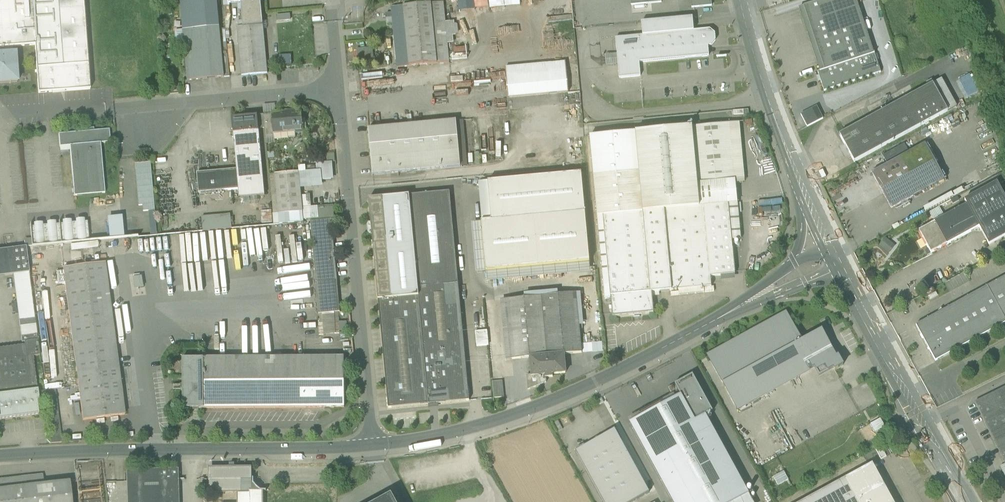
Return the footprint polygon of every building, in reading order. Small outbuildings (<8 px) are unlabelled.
[(39,93),(90,90),(84,0),(0,0),(0,48),(14,47),(35,46),(39,93)] [(196,30),(193,0),(182,0),(180,0),(183,31),(196,30)] [(196,30),(220,27),(217,0),(193,0),(196,30)] [(475,9),(474,0),(458,0),(459,12),(475,11),(475,9)] [(475,9),(489,8),(488,0),(474,0),(475,9)] [(490,9),(505,8),(504,0),(489,0),(490,9)] [(825,70),(874,54),(858,7),(856,0),(824,0),(804,7),(825,70)] [(263,25),(261,1),(241,3),(243,27),(263,25)] [(391,7),(397,68),(449,63),(448,44),(445,22),(443,2),(391,7)] [(870,4),(858,7),(874,54),(875,53),(885,50),(870,4)] [(799,8),(820,71),(825,70),(804,7),(799,8)] [(618,64),(620,78),(641,76),(640,62),(709,56),(708,46),(712,46),(716,41),(715,33),(710,30),(694,31),(693,24),(693,18),(642,23),(642,29),(643,36),(616,38),(617,54),(606,55),(607,65),(618,64)] [(454,25),(454,21),(445,22),(448,44),(454,44),(453,36),(455,36),(458,34),(458,26),(454,25)] [(267,61),(263,25),(243,27),(238,27),(241,64),(267,61)] [(183,31),(188,81),(224,78),(220,30),(220,27),(196,30),(183,31)] [(220,30),(224,78),(230,77),(226,29),(220,30)] [(875,53),(874,54),(825,70),(820,71),(818,72),(824,91),(881,73),(875,53)] [(18,83),(16,54),(14,54),(0,55),(0,84),(18,83)] [(268,74),(267,61),(241,64),(242,76),(268,74)] [(507,78),(567,72),(566,62),(506,68),(507,78)] [(507,78),(508,98),(569,93),(567,72),(507,78)] [(979,92),(974,84),(969,74),(958,80),(968,98),(979,92)] [(957,107),(942,79),(933,84),(948,111),(957,107)] [(974,84),(979,92),(983,90),(980,80),(974,84)] [(855,163),(948,111),(933,84),(840,135),(855,163)] [(801,115),(807,127),(823,119),(817,107),(801,115)] [(274,134),(281,133),(281,130),(288,130),(288,132),(295,132),(303,131),(301,112),(278,114),(279,118),(272,118),(274,134)] [(232,118),(237,170),(239,190),(240,198),(265,196),(259,129),(258,116),(232,118)] [(272,118),(264,119),(265,128),(266,139),(275,138),(274,134),(272,118)] [(369,130),(373,175),(460,167),(456,121),(369,130)] [(463,121),(456,121),(460,167),(468,166),(463,121)] [(729,124),(693,127),(590,136),(598,216),(605,299),(611,299),(613,317),(654,313),(652,293),(679,290),(680,295),(705,293),(704,288),(712,287),(711,277),(721,276),(735,275),(732,240),(741,239),(738,203),(729,204),(704,206),(700,207),(697,184),(698,184),(727,181),(735,180),(745,179),(741,136),(731,137),(729,124)] [(60,147),(70,146),(101,143),(111,142),(110,130),(59,134),(60,147)] [(296,138),(295,132),(288,132),(288,130),(281,130),(281,133),(274,134),(275,138),(275,140),(296,138)] [(105,194),(101,143),(70,146),(75,196),(105,194)] [(883,156),(888,165),(910,153),(905,144),(883,156)] [(872,173),(892,209),(914,196),(944,180),(925,145),(910,153),(888,165),(872,173)] [(156,211),(155,205),(151,163),(135,164),(139,206),(143,206),(144,212),(156,211)] [(320,172),(320,175),(331,174),(333,174),(333,164),(316,165),(316,166),(317,166),(317,172),(320,172)] [(199,193),(239,190),(237,170),(197,174),(199,193)] [(279,214),(303,212),(303,210),(301,189),(299,173),(299,172),(275,175),(279,214)] [(305,172),(299,173),(301,189),(323,187),(322,181),(321,181),(320,175),(320,172),(317,172),(305,172)] [(488,182),(492,222),(586,213),(582,173),(488,182)] [(275,225),(280,224),(279,214),(275,175),(270,175),(275,225)] [(488,182),(479,183),(482,222),(492,222),(488,182)] [(967,205),(979,228),(989,246),(1004,237),(1004,198),(997,183),(965,201),(967,205)] [(962,188),(952,194),(954,199),(957,197),(965,193),(962,188)] [(450,192),(410,195),(369,199),(371,223),(372,235),(379,300),(388,395),(389,409),(429,405),(470,401),(459,284),(450,192)] [(951,200),(954,199),(952,194),(924,209),(926,214),(929,212),(939,207),(951,200)] [(947,245),(979,228),(967,205),(945,217),(935,223),(942,236),(947,245)] [(333,207),(318,208),(319,221),(332,220),(334,219),(333,207)] [(945,217),(939,207),(929,212),(935,223),(945,217)] [(318,208),(303,210),(303,212),(304,220),(307,220),(307,222),(311,222),(319,221),(318,208)] [(303,212),(279,214),(280,224),(304,222),(304,220),(303,212)] [(586,213),(492,222),(482,222),(487,272),(590,263),(586,213)] [(209,217),(210,231),(232,229),(231,215),(209,217)] [(108,221),(110,240),(123,239),(121,220),(108,221)] [(311,222),(317,282),(337,280),(332,220),(319,221),(311,222)] [(482,222),(471,223),(476,273),(487,272),(482,222)] [(30,228),(31,241),(32,247),(89,242),(87,223),(84,223),(76,224),(71,224),(63,225),(56,225),(47,226),(42,227),(34,227),(30,228)] [(931,254),(941,248),(936,239),(942,236),(935,223),(919,232),(931,254)] [(947,245),(942,236),(936,239),(941,248),(947,245)] [(879,246),(886,252),(893,244),(886,238),(879,246)] [(896,246),(893,244),(886,252),(889,254),(896,246)] [(29,273),(26,248),(25,248),(2,251),(5,276),(13,275),(29,273)] [(590,263),(487,272),(488,283),(591,274),(590,263)] [(63,269),(77,374),(119,369),(105,264),(63,269)] [(35,319),(29,273),(13,275),(19,321),(35,319)] [(1004,323),(1004,277),(988,287),(932,317),(916,326),(936,361),(952,353),(1004,323)] [(340,312),(337,280),(317,282),(319,314),(338,312),(340,312)] [(507,300),(513,359),(531,358),(564,354),(582,353),(577,293),(507,300)] [(338,312),(319,314),(320,324),(323,323),(324,336),(337,334),(335,322),(339,322),(338,312)] [(795,345),(802,342),(787,314),(717,352),(732,380),(795,345)] [(347,321),(339,322),(340,332),(347,331),(347,321)] [(37,335),(36,325),(20,327),(21,337),(37,335)] [(487,331),(477,331),(477,341),(487,340),(487,331)] [(837,358),(822,331),(802,342),(795,345),(809,370),(814,367),(823,362),(828,371),(834,368),(835,370),(843,365),(839,357),(837,358)] [(38,340),(24,342),(25,345),(0,349),(0,395),(38,390),(33,357),(40,356),(38,340)] [(583,341),(584,355),(596,354),(594,340),(583,341)] [(809,370),(795,345),(732,380),(745,405),(809,370)] [(732,380),(717,352),(708,357),(737,410),(745,405),(732,380)] [(532,375),(532,377),(553,375),(566,373),(564,354),(531,358),(532,375)] [(344,357),(205,358),(205,409),(345,408),(344,357)] [(183,409),(205,409),(205,358),(183,358),(183,409)] [(828,371),(823,362),(814,367),(819,376),(828,371)] [(125,415),(119,369),(77,374),(83,421),(125,415)] [(527,376),(529,390),(547,382),(546,378),(553,377),(553,375),(532,377),(532,375),(527,376)] [(693,375),(675,385),(681,395),(695,422),(706,416),(713,412),(693,375)] [(493,382),(494,398),(504,397),(503,381),(493,382)] [(674,399),(681,395),(675,385),(668,388),(674,399)] [(975,403),(1004,463),(1004,388),(975,403)] [(38,390),(0,395),(0,420),(39,415),(37,404),(37,402),(39,401),(38,390)] [(45,394),(51,443),(63,442),(57,392),(45,394)] [(706,416),(695,422),(681,395),(674,399),(630,423),(673,501),(736,501),(749,495),(706,416)] [(881,419),(870,425),(875,433),(885,427),(881,419)] [(576,451),(604,501),(633,501),(650,493),(615,430),(576,451)] [(887,444),(891,453),(898,449),(893,440),(887,444)] [(881,447),(876,450),(881,459),(886,457),(881,447)] [(873,464),(803,501),(893,501),(873,464)] [(138,471),(139,501),(161,501),(161,480),(177,480),(177,470),(138,471)] [(255,485),(250,485),(250,470),(211,470),(211,492),(239,492),(239,501),(261,501),(261,491),(259,490),(256,487),(255,485)] [(127,501),(139,501),(138,471),(126,472),(127,501)] [(774,477),(776,482),(787,476),(784,471),(774,477)] [(23,477),(24,487),(44,485),(43,475),(23,477)] [(789,480),(787,476),(776,482),(778,486),(789,480)] [(24,487),(23,477),(0,480),(0,490),(24,487)] [(177,480),(161,480),(161,501),(178,501),(177,480)] [(44,485),(24,487),(26,501),(72,501),(70,482),(44,485)] [(24,487),(0,490),(0,501),(26,501),(24,487)]
